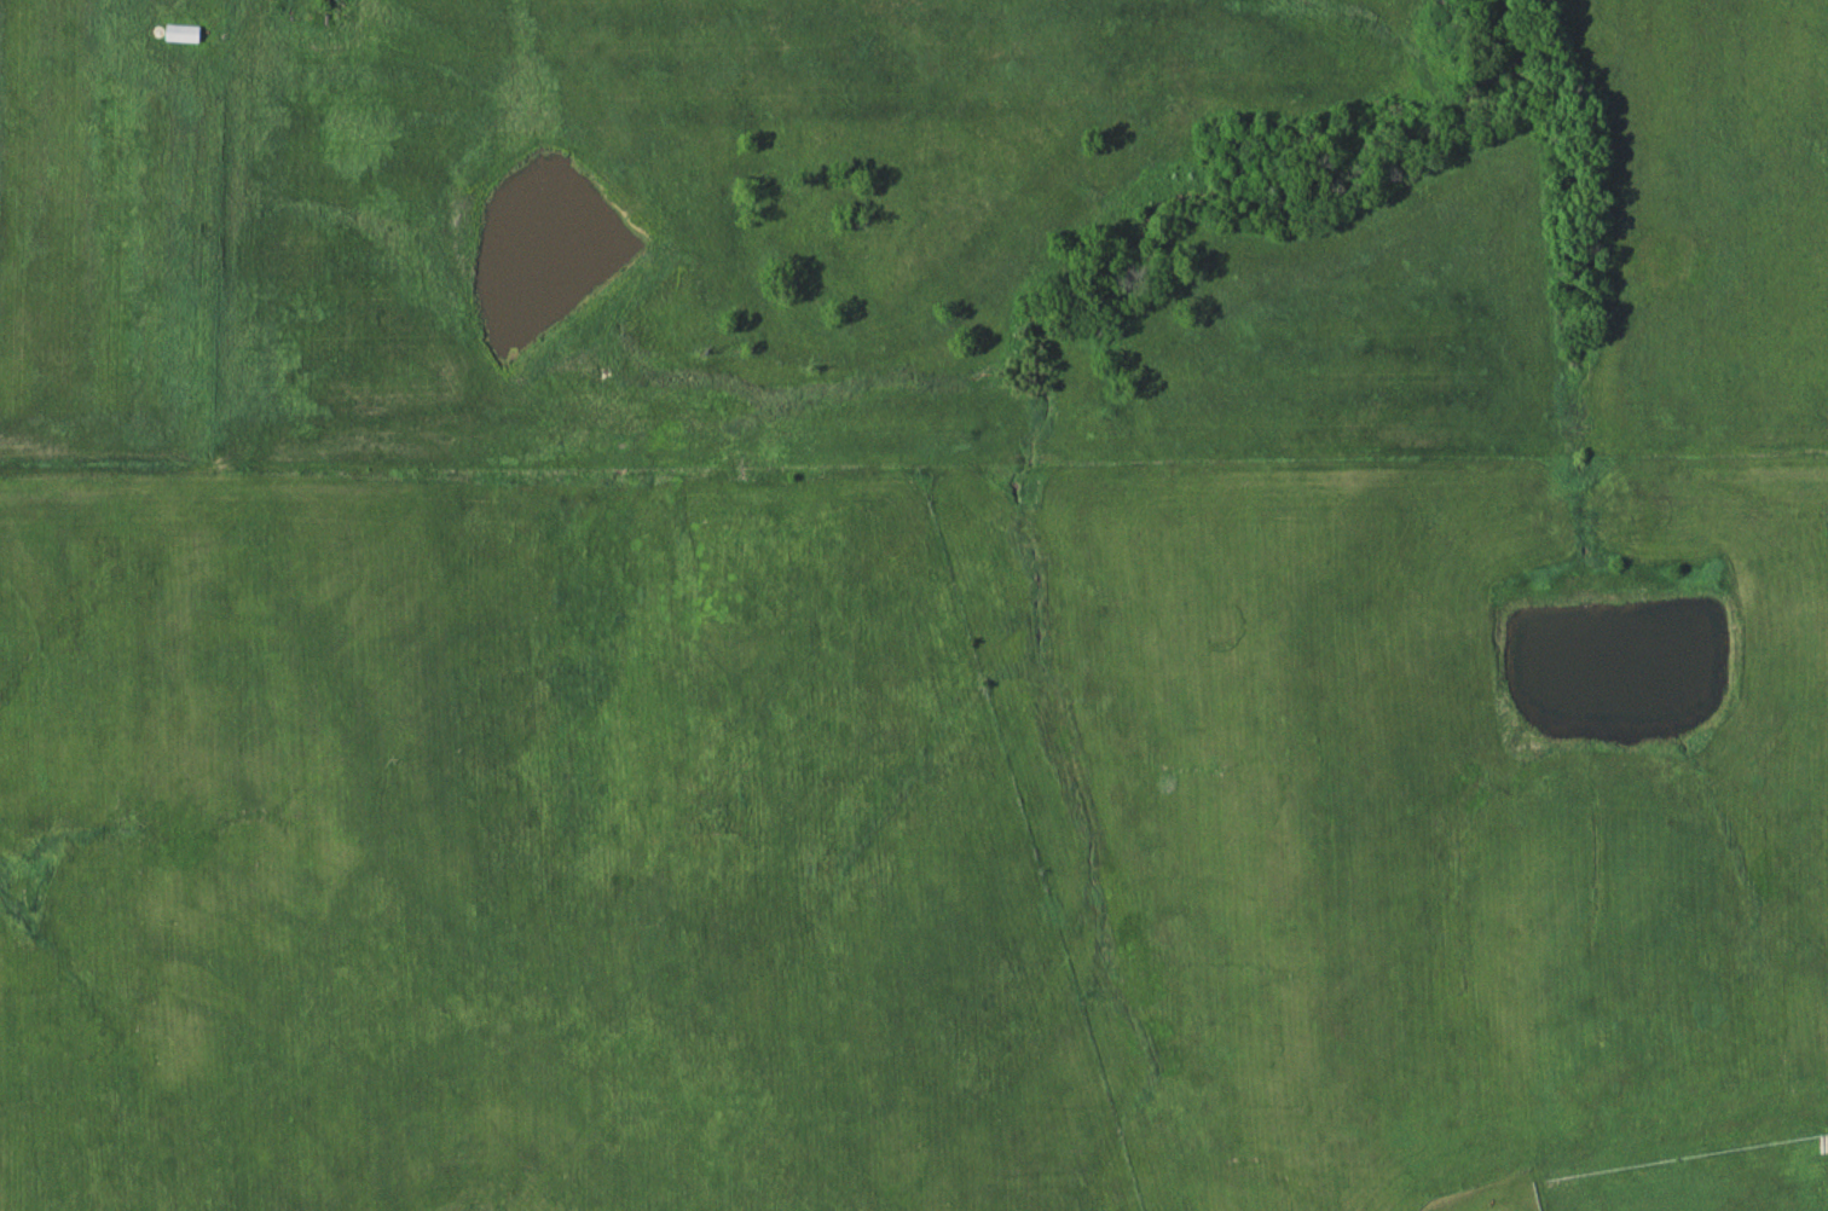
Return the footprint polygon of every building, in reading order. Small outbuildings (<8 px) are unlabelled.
[(197,41),(197,24),(164,24),(164,41),(197,41)]
